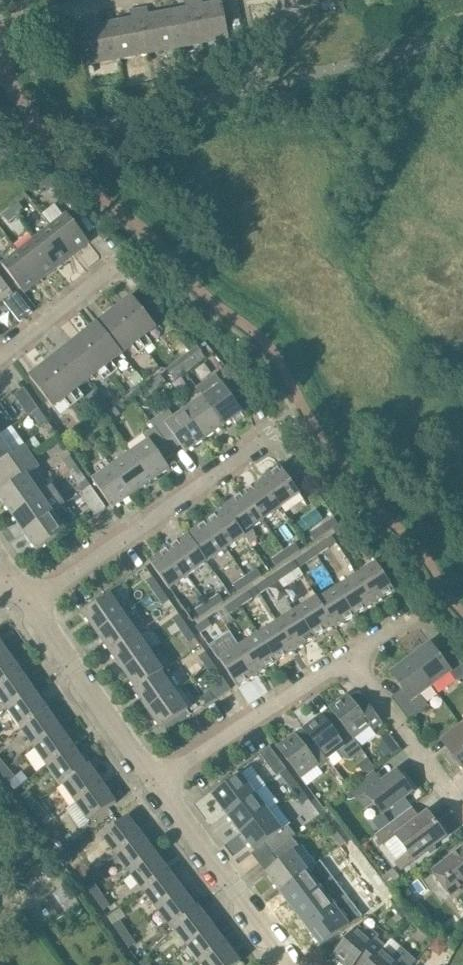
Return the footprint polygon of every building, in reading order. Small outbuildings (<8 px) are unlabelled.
[(175,50),(202,44),(193,0),(189,0),(184,1),(186,9),(167,12),(175,50)] [(229,39),(222,2),(204,5),(203,0),(193,0),(202,44),(229,39)] [(281,13),(318,6),(317,0),(279,0),(281,13)] [(335,1),(337,13),(347,11),(345,0),(339,0),(335,1)] [(147,55),(175,50),(167,12),(149,16),(148,8),(139,10),(147,55)] [(113,22),(120,60),(147,55),(139,10),(131,11),(132,19),(113,22)] [(120,60),(113,22),(96,25),(95,18),(85,20),(93,65),(120,60)] [(239,52),(230,54),(233,65),(234,65),(235,64),(241,63),(240,57),(239,52)] [(130,151),(130,160),(138,160),(138,151),(130,151)] [(46,187),(49,191),(53,188),(44,177),(33,185),(38,194),(46,187)] [(17,216),(25,210),(19,203),(11,209),(17,216)] [(11,209),(4,215),(9,223),(17,216),(11,209)] [(64,218),(52,227),(74,255),(90,242),(68,215),(64,218)] [(57,268),(74,255),(52,227),(36,240),(57,268)] [(41,280),(57,268),(36,240),(19,253),(41,280)] [(19,253),(3,266),(25,293),(41,280),(19,253)] [(1,276),(0,276),(0,289),(3,292),(9,287),(1,276)] [(18,293),(5,302),(21,322),(33,312),(18,293)] [(116,310),(147,349),(153,344),(147,336),(158,328),(133,296),(116,310)] [(99,323),(123,354),(133,346),(140,354),(147,349),(116,310),(99,323)] [(123,354),(99,323),(81,336),(112,376),(119,370),(113,363),(123,354)] [(64,350),(89,381),(99,373),(105,381),(112,376),(81,336),(64,350)] [(47,363),(78,403),(85,397),(79,389),(89,381),(64,350),(47,363)] [(194,357),(182,366),(187,373),(199,364),(194,357)] [(47,363),(30,377),(55,408),(65,400),(71,408),(78,403),(47,363)] [(176,381),(187,373),(182,366),(171,374),(176,381)] [(138,373),(131,379),(135,384),(142,378),(138,373)] [(217,374),(198,388),(204,398),(224,426),(244,413),(224,384),(217,374)] [(166,381),(161,375),(149,383),(154,390),(166,381)] [(15,395),(29,415),(39,408),(25,388),(15,395)] [(204,398),(186,411),(206,439),(224,426),(204,398)] [(78,403),(71,408),(78,416),(84,411),(78,403)] [(39,408),(29,415),(29,416),(33,413),(41,424),(48,420),(39,408)] [(121,414),(116,408),(105,416),(109,423),(121,414)] [(170,410),(151,422),(174,454),(175,454),(172,451),(181,445),(187,453),(206,439),(186,411),(175,418),(170,410)] [(86,430),(91,437),(103,428),(98,421),(86,430)] [(165,461),(174,454),(151,422),(151,423),(155,428),(145,435),(150,441),(131,454),(151,482),(171,469),(165,461)] [(80,445),(91,437),(86,430),(75,438),(80,445)] [(32,456),(25,445),(13,454),(0,436),(0,479),(32,456)] [(131,454),(112,467),(133,495),(151,482),(131,454)] [(12,514),(41,494),(28,476),(40,467),(32,456),(0,479),(0,497),(12,514)] [(64,461),(72,472),(79,468),(70,456),(64,461)] [(113,509),(133,495),(112,467),(93,480),(113,509)] [(282,508),(301,494),(282,467),(263,481),(282,508)] [(87,479),(79,468),(72,472),(80,484),(87,479)] [(263,521),(282,508),(263,481),(244,494),(263,521)] [(91,486),(81,493),(96,515),(106,508),(91,486)] [(41,494),(12,514),(25,533),(54,513),(64,505),(51,487),(41,494)] [(244,494),(225,507),(226,509),(244,534),(263,521),(244,494)] [(208,522),(226,549),(246,536),(244,534),(226,509),(208,522)] [(68,532),(54,513),(25,533),(39,552),(68,532)] [(333,528),(337,533),(338,535),(350,527),(345,520),(333,528)] [(208,563),(226,549),(208,522),(189,536),(208,563)] [(321,527),(311,534),(315,541),(327,532),(323,526),(321,527)] [(170,549),(189,576),(208,563),(189,536),(170,549)] [(325,541),(314,548),(318,556),(330,548),(325,541)] [(289,558),(300,551),(296,544),(284,551),(289,558)] [(314,548),(301,557),(305,564),(318,556),(314,548)] [(170,549),(151,562),(170,589),(189,576),(170,549)] [(284,551),(272,559),(277,566),(289,558),(284,551)] [(280,581),(283,579),(288,585),(295,580),(292,574),(299,569),(295,561),(275,574),(280,581)] [(376,603),(395,591),(378,563),(358,575),(376,603)] [(251,584),(262,576),(257,569),(246,577),(251,584)] [(275,574),(264,582),(268,589),(280,581),(275,574)] [(376,603),(358,575),(339,588),(356,616),(376,603)] [(162,588),(154,577),(146,582),(155,593),(162,588)] [(246,577),(234,584),(239,592),(251,584),(246,577)] [(155,593),(163,605),(170,600),(162,588),(155,593)] [(339,588),(319,600),(335,625),(335,626),(336,628),(356,616),(339,588)] [(242,607),(254,599),(249,592),(237,600),(242,607)] [(212,609),(224,601),(219,594),(207,602),(212,609)] [(97,633),(125,614),(111,595),(84,614),(97,633)] [(316,638),(335,626),(335,625),(319,600),(317,598),(298,610),(316,638)] [(237,600),(225,607),(230,615),(242,607),(237,600)] [(207,602),(196,610),(201,617),(212,609),(207,602)] [(296,650),(316,638),(298,610),(279,622),(296,650)] [(138,633),(125,614),(97,633),(111,652),(138,633)] [(173,619),(181,631),(188,626),(180,615),(173,619)] [(201,634),(213,626),(208,619),(196,627),(201,634)] [(277,662),(296,650),(279,622),(259,635),(277,662)] [(188,626),(181,631),(189,642),(196,638),(188,626)] [(124,671),(151,652),(138,633),(111,652),(124,671)] [(240,647),(257,675),(277,662),(259,635),(240,647)] [(0,640),(0,660),(9,653),(0,640)] [(411,659),(432,687),(452,672),(458,681),(462,677),(462,663),(452,648),(440,657),(431,644),(411,659)] [(240,647),(220,659),(238,687),(257,675),(240,647)] [(164,671),(151,652),(124,671),(137,689),(135,691),(164,671)] [(215,664),(206,652),(199,657),(207,669),(215,664)] [(22,672),(9,653),(0,660),(0,688),(22,672)] [(432,687),(411,659),(392,674),(406,693),(395,702),(410,721),(429,707),(421,696),(432,687)] [(207,669),(215,680),(222,676),(215,664),(207,669)] [(176,691),(162,673),(164,671),(135,691),(148,710),(176,691)] [(22,672),(0,688),(0,698),(9,710),(36,691),(22,672)] [(222,676),(216,680),(219,684),(210,690),(216,699),(231,689),(222,676)] [(49,710),(36,691),(9,710),(22,729),(49,710)] [(148,710),(162,729),(189,710),(176,691),(148,710)] [(374,729),(383,722),(368,703),(359,710),(348,695),(331,708),(342,723),(354,739),(354,738),(371,726),(374,729)] [(62,729),(49,710),(22,729),(35,748),(62,729)] [(316,742),(328,758),(338,751),(344,759),(352,760),(363,752),(354,738),(354,739),(342,723),(333,729),(322,715),(305,728),(306,729),(316,742)] [(441,739),(448,748),(462,768),(462,722),(461,723),(441,739)] [(75,748),(62,729),(35,748),(48,767),(75,748)] [(321,769),(330,762),(328,758),(316,742),(306,749),(296,735),(278,748),(301,778),(319,765),(321,769)] [(391,735),(377,744),(387,759),(400,749),(391,735)] [(91,765),(90,764),(88,766),(75,748),(48,767),(62,786),(64,784),(63,784),(91,765)] [(276,777),(280,774),(286,770),(270,748),(260,756),(276,777)] [(365,775),(375,768),(368,758),(358,765),(365,775)] [(104,784),(91,765),(63,784),(64,784),(77,803),(104,784)] [(0,772),(10,783),(16,778),(7,767),(0,772)] [(367,778),(351,791),(365,809),(374,802),(383,814),(392,808),(399,818),(413,807),(405,798),(413,792),(398,771),(384,781),(375,788),(367,778)] [(227,814),(255,793),(241,775),(213,796),(227,814)] [(285,781),(294,793),(301,787),(292,776),(285,781)] [(104,784),(77,803),(90,822),(117,803),(104,784)] [(310,799),(301,787),(294,793),(303,804),(310,799)] [(36,802),(27,792),(21,797),(30,808),(36,802)] [(269,812),(255,793),(227,814),(241,833),(269,812)] [(30,808),(39,819),(45,813),(36,802),(30,808)] [(396,862),(402,870),(447,837),(429,813),(421,819),(413,807),(399,818),(376,835),(384,846),(397,837),(409,853),(396,862)] [(283,830),(269,812),(241,833),(255,851),(265,844),(273,853),(293,838),(296,835),(289,826),(283,830)] [(143,835),(129,817),(103,837),(116,855),(143,835)] [(338,832),(331,837),(340,848),(346,843),(338,832)] [(143,835),(116,855),(130,873),(157,854),(143,835)] [(301,848),(293,838),(273,853),(280,863),(267,873),(281,892),(309,871),(295,853),(301,848)] [(65,851),(57,839),(50,844),(58,855),(65,851)] [(355,853),(350,845),(341,852),(347,859),(355,853)] [(451,896),(462,887),(462,850),(433,872),(451,896)] [(58,855),(66,867),(73,862),(65,851),(58,855)] [(347,859),(352,867),(361,860),(355,853),(347,859)] [(157,854),(130,873),(144,892),(171,872),(157,854)] [(368,861),(359,868),(364,875),(373,868),(368,861)] [(309,871),(281,892),(295,910),(323,889),(335,880),(321,862),(317,865),(309,871)] [(373,868),(364,875),(370,882),(379,875),(373,868)] [(393,868),(381,877),(390,890),(402,880),(393,868)] [(171,872),(144,892),(158,910),(184,890),(171,872)] [(323,889),(295,910),(308,929),(336,908),(349,898),(342,889),(335,880),(323,889)] [(374,888),(379,895),(388,889),(383,881),(374,888)] [(96,900),(103,895),(95,883),(88,888),(96,900)] [(379,895),(385,903),(394,896),(388,889),(379,895)] [(184,890),(158,910),(172,929),(200,907),(199,907),(198,908),(184,890)] [(69,892),(46,908),(56,923),(79,906),(69,892)] [(96,900),(104,911),(111,907),(103,895),(96,900)] [(336,908),(308,929),(322,947),(350,926),(363,917),(349,898),(336,908)] [(404,905),(397,913),(407,921),(414,914),(404,905)] [(214,926),(200,907),(172,929),(174,928),(187,946),(214,926)] [(128,932),(120,921),(113,926),(122,937),(128,932)] [(228,944),(214,926),(187,946),(201,964),(228,944)] [(386,946),(386,945),(378,938),(380,936),(373,930),(368,935),(359,927),(334,955),(344,964),(355,964),(362,956),(370,963),(383,949),(384,949),(386,946)] [(449,930),(442,938),(450,944),(457,937),(449,930)] [(122,937),(130,949),(136,944),(128,932),(122,937)] [(439,937),(431,946),(440,954),(448,945),(439,937)] [(201,964),(202,964),(238,964),(241,963),(228,944),(201,964)] [(384,949),(383,949),(370,963),(369,964),(413,964),(417,961),(401,947),(393,957),(384,949)]
